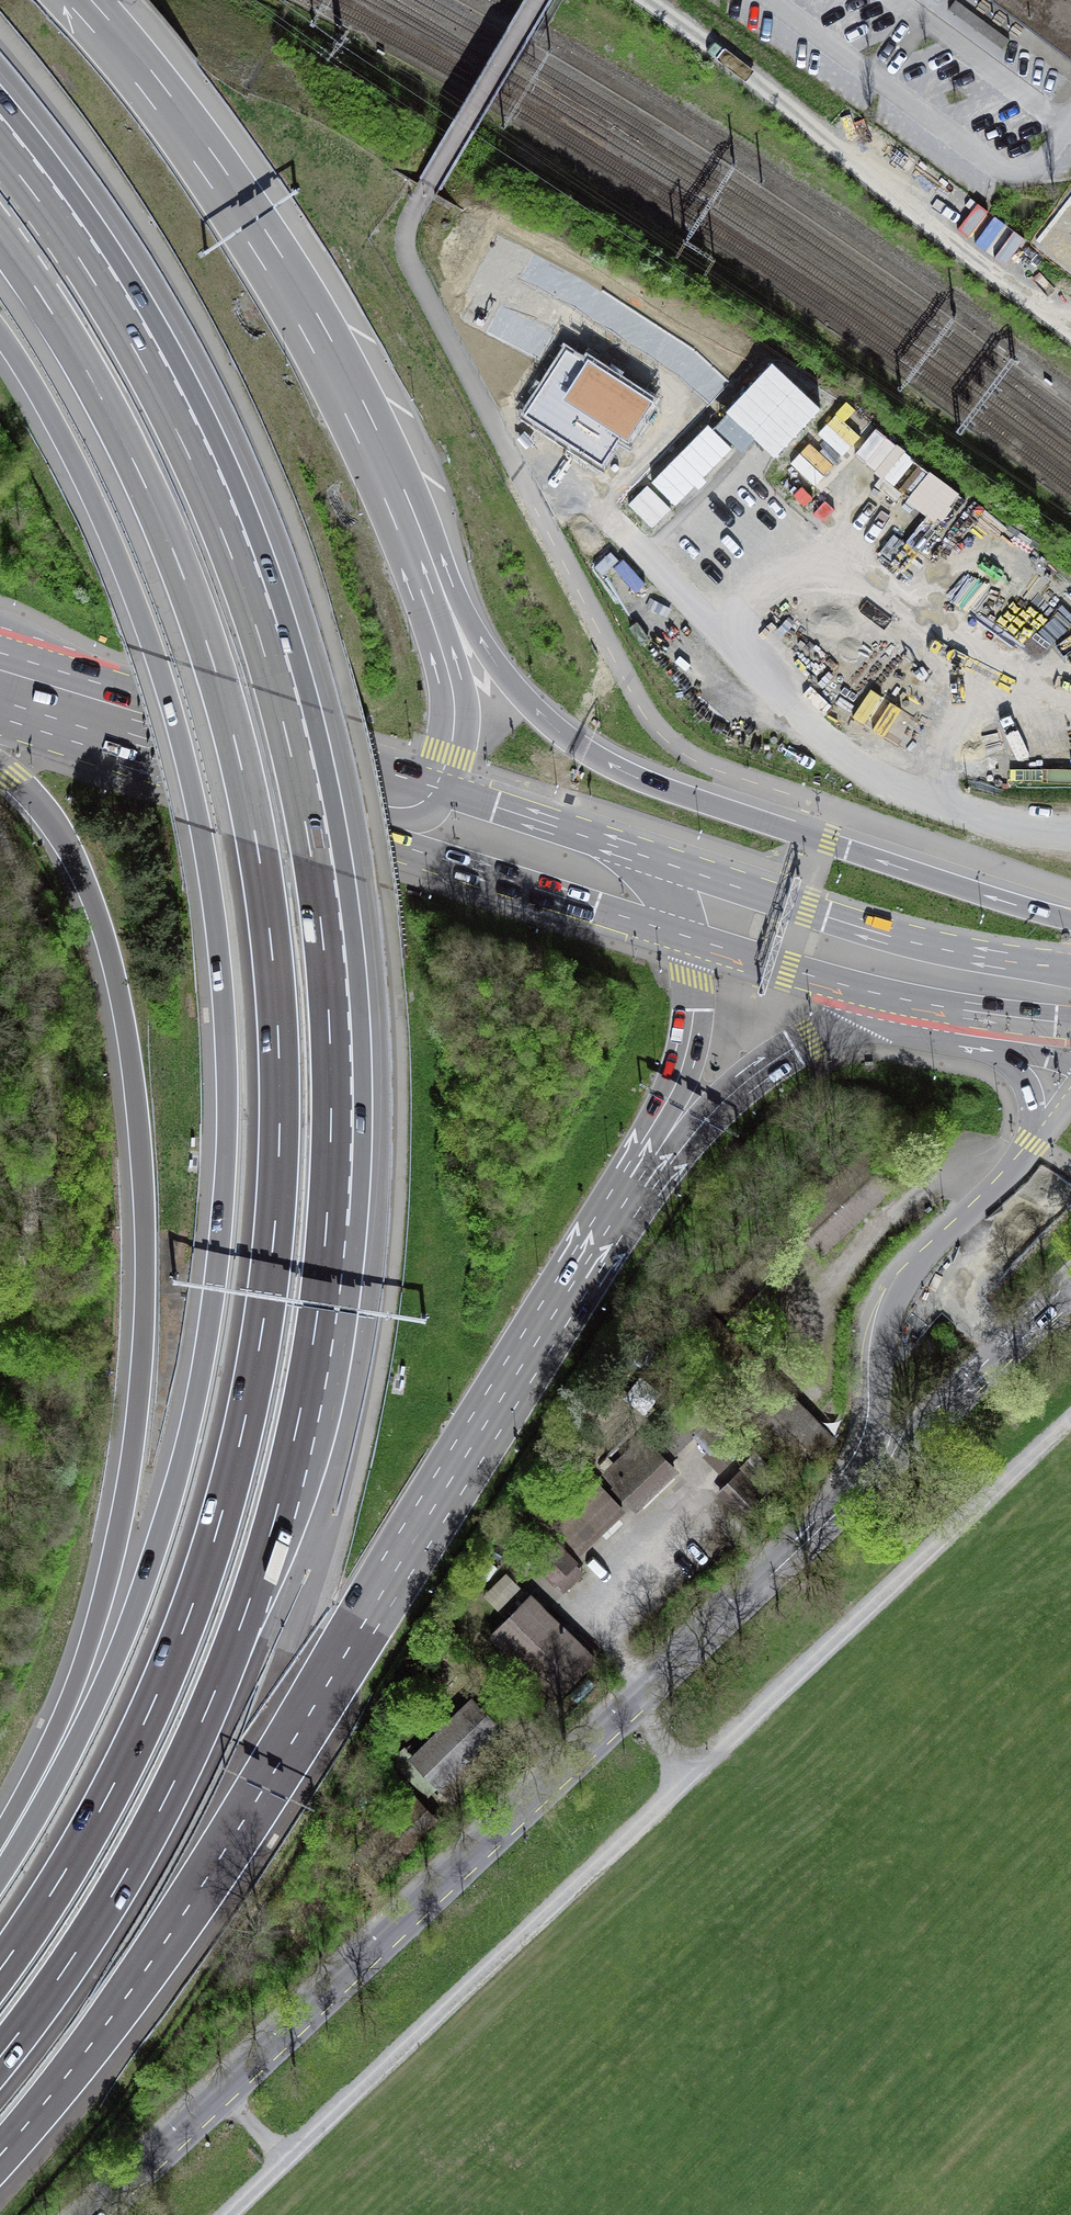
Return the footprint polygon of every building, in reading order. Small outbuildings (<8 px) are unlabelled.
[(1070,62),(1070,0),(986,0),(1070,62)] [(629,450),(661,401),(589,353),(584,360),(563,346),(518,415),(577,454),(603,471),(621,444),(629,450)] [(756,434),(777,454),(824,403),(775,357),(716,420),(744,447),(756,434)] [(628,500),(653,526),(736,447),(712,421),(628,500)] [(939,521),(961,492),(875,426),(857,450),(893,478),(908,458),(926,472),(907,497),(939,521)] [(705,1307),(669,1341),(799,1475),(815,1460),(834,1441),(705,1307)] [(690,1385),(640,1433),(667,1459),(681,1446),(692,1436),(711,1456),(727,1474),(750,1451),(690,1385)] [(630,1423),(590,1463),(636,1508),(655,1488),(676,1468),(667,1459),(640,1433),(630,1423)] [(727,1474),(713,1489),(727,1503),(740,1516),(781,1475),(754,1447),(750,1451),(727,1474)] [(589,1471),(544,1517),(578,1550),(602,1526),(623,1504),(589,1471)] [(555,1536),(530,1561),(552,1583),(555,1580),(564,1589),(574,1579),(583,1570),(574,1561),(577,1558),(555,1536)] [(527,1588),(489,1628),(556,1691),(594,1651),(564,1622),(527,1588)] [(403,1746),(387,1761),(423,1799),(500,1725),(486,1710),(470,1693),(408,1751),(403,1746)] [(411,1792),(348,1851),(375,1879),(437,1819),(425,1806),(411,1792)]
